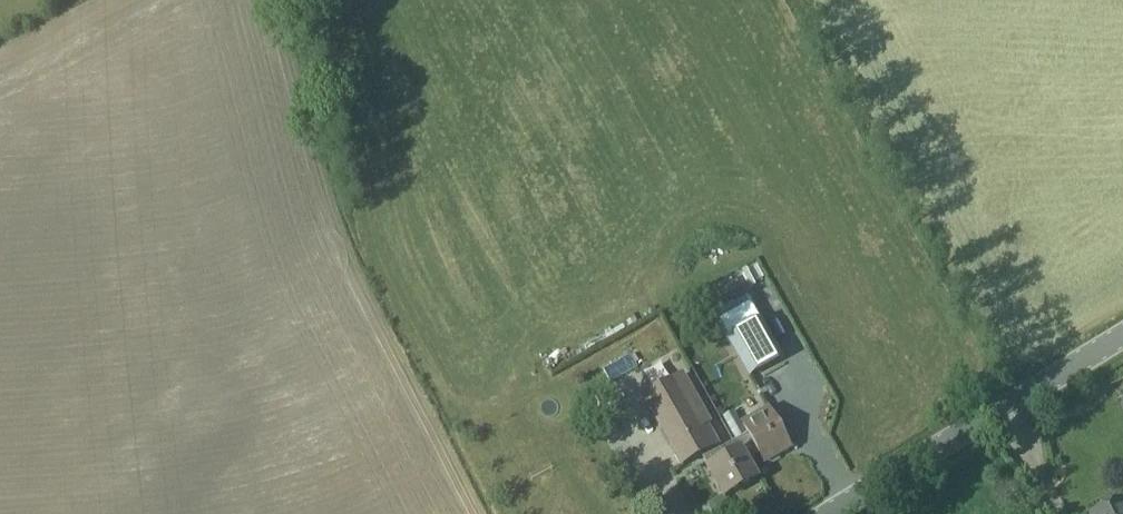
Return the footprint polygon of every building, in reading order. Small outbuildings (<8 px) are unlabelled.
[(780,358),(749,303),(717,321),(748,377),(780,358)] [(684,374),(679,376),(639,398),(641,401),(680,469),(681,469),(680,467),(716,447),(717,449),(720,447),(708,426),(712,424),(684,374)] [(739,450),(746,462),(759,454),(765,463),(790,448),(768,410),(742,425),(748,434),(733,442),(738,451),(739,450)] [(757,480),(746,462),(739,450),(738,451),(722,460),(717,449),(694,461),(699,472),(706,469),(723,500),(757,480)] [(1094,513),(1122,513),(1122,500),(1094,513)]
